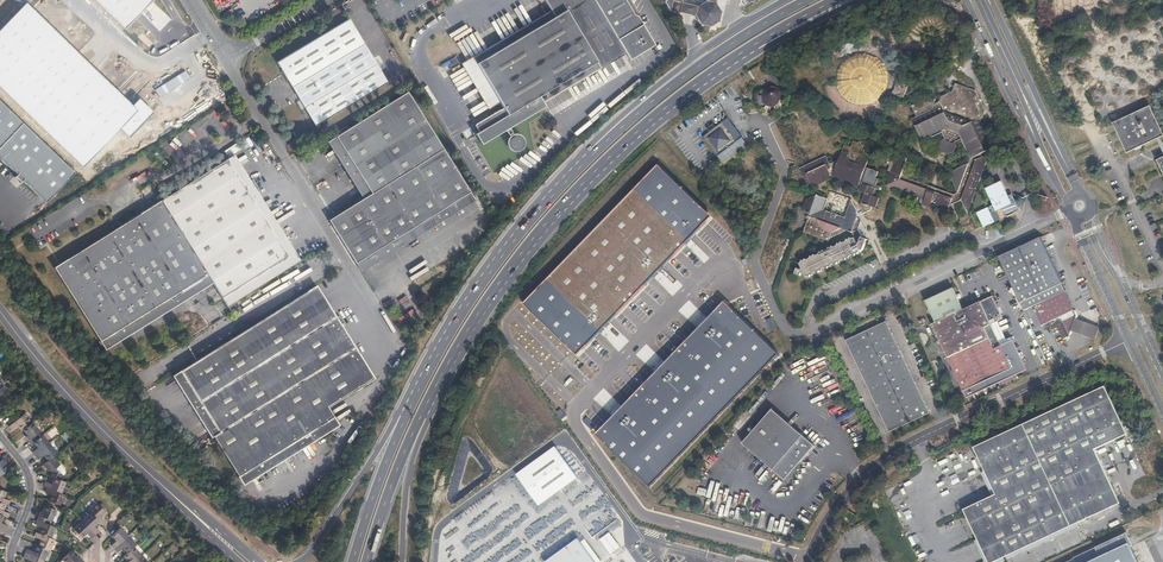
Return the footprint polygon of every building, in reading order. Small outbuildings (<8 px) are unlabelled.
[(152,0),(93,0),(124,29),(152,0)] [(625,52),(629,59),(655,43),(638,16),(633,14),(634,11),(631,9),(632,7),(628,4),(629,2),(625,0),(541,0),(547,12),(552,19),(476,64),(479,68),(476,70),(494,100),(497,98),(503,108),(474,125),(478,132),(475,135),(475,136),(477,138),(481,145),(505,130),(509,128),(545,106),(542,102),(539,96),(621,45),(625,52)] [(670,11),(678,13),(681,3),(672,1),(670,11)] [(721,11),(715,3),(706,1),(697,6),(695,16),(699,23),(700,24),(710,27),(711,26),(718,22),(721,11)] [(137,111),(132,106),(25,3),(0,29),(0,89),(82,167),(120,128),(137,111)] [(678,13),(695,16),(697,6),(681,3),(678,13)] [(552,19),(547,12),(472,57),(476,64),(552,19)] [(314,118),(318,124),(388,82),(380,70),(377,71),(374,66),(377,64),(368,50),(365,52),(358,39),(361,38),(349,19),(276,62),(288,81),(291,80),(298,92),(295,94),(311,120),(314,118)] [(365,52),(368,50),(361,38),(358,39),(365,52)] [(542,102),(625,52),(621,45),(539,96),(542,102)] [(868,106),(874,104),(878,101),(882,98),(886,92),(888,87),(889,82),(889,77),(887,70),(885,65),(880,60),(876,56),(870,54),(864,53),(858,53),(852,55),(846,58),(841,63),(837,69),(836,74),(836,80),(837,87),(839,93),(842,97),(846,101),(850,103),(855,105),(861,106),(868,106)] [(128,69),(134,75),(139,71),(133,65),(128,69)] [(288,81),(295,94),(298,92),(291,80),(288,81)] [(910,93),(912,88),(908,87),(908,86),(897,82),(895,88),(894,92),(893,91),(892,94),(903,98),(906,92),(910,93)] [(974,158),(982,154),(993,149),(980,120),(983,118),(981,114),(985,111),(976,91),(955,83),(953,92),(941,97),(939,102),(935,104),(925,100),(912,106),(917,117),(912,119),(921,139),(938,131),(940,134),(943,140),(941,141),(939,148),(941,154),(949,155),(955,152),(958,147),(957,144),(962,142),(966,140),(974,158)] [(474,85),(464,89),(476,115),(486,110),(474,85)] [(764,114),(768,115),(770,112),(774,112),(780,110),(783,107),(785,102),(785,100),(781,99),(781,96),(779,93),(776,90),(773,89),(770,89),(766,91),(764,93),(760,92),(758,97),(759,102),(761,106),(764,109),(765,110),(764,114)] [(365,198),(330,220),(328,221),(359,269),(473,198),(407,92),(329,141),(363,194),(365,198)] [(139,99),(132,106),(137,111),(120,128),(129,137),(153,112),(139,99)] [(0,101),(0,158),(17,175),(16,176),(17,176),(22,181),(23,180),(46,203),(75,173),(0,101)] [(1159,138),(1162,136),(1162,133),(1150,106),(1113,123),(1127,152),(1156,139),(1159,138)] [(733,138),(722,123),(713,129),(711,127),(709,129),(711,131),(702,138),(717,157),(736,142),(736,141),(733,138)] [(513,134),(509,128),(505,130),(509,136),(508,138),(507,141),(507,144),(508,147),(510,150),(513,151),(517,152),(520,151),(523,148),(524,145),(524,142),(523,137),(520,135),(516,134),(513,134)] [(923,142),(940,134),(938,131),(921,139),(923,142)] [(263,149),(254,136),(249,140),(257,152),(263,149)] [(962,142),(970,159),(974,158),(966,140),(962,142)] [(363,194),(329,141),(327,142),(361,196),(363,194)] [(876,185),(878,179),(876,179),(878,172),(866,168),(870,155),(864,153),(866,146),(861,144),(862,142),(859,142),(858,143),(853,141),(851,148),(844,145),(838,161),(830,165),(826,157),(800,169),(808,185),(811,183),(813,187),(832,178),(859,187),(860,183),(862,184),(860,192),(866,194),(863,201),(862,203),(859,205),(864,214),(871,211),(873,207),(876,208),(879,198),(873,196),(876,189),(881,191),(882,190),(882,189),(882,188),(876,186),(877,185),(876,185)] [(958,193),(962,200),(976,161),(983,157),(982,154),(974,158),(970,159),(968,164),(958,193)] [(231,157),(161,201),(211,281),(226,305),(235,300),(237,299),(297,261),(292,253),(293,252),(291,248),(290,246),(289,245),(287,246),(268,215),(267,214),(254,192),(258,189),(257,187),(256,186),(254,183),(254,181),(252,179),(247,182),(234,161),(233,159),(231,157)] [(887,186),(921,198),(924,199),(928,190),(907,182),(908,178),(902,176),(905,166),(907,166),(909,160),(901,157),(893,160),(889,159),(886,164),(890,166),(888,171),(891,173),(887,186)] [(976,161),(962,200),(968,213),(988,159),(983,157),(976,161)] [(949,173),(958,193),(968,164),(949,173)] [(578,354),(646,283),(655,273),(711,214),(660,165),(526,305),(578,354)] [(928,190),(935,193),(953,199),(954,195),(908,178),(907,182),(928,190)] [(1009,197),(1001,182),(986,190),(994,205),(978,213),(984,226),(1001,218),(1005,214),(1005,213),(1006,213),(1007,217),(1013,214),(1011,210),(1015,208),(1016,206),(1011,195),(1009,197)] [(932,202),(935,203),(949,208),(950,206),(953,199),(935,193),(932,202)] [(953,199),(950,206),(962,200),(958,193),(954,195),(953,199)] [(804,233),(806,233),(822,239),(824,240),(829,242),(830,239),(846,231),(851,232),(853,227),(851,220),(845,218),(824,210),(828,199),(817,195),(807,200),(805,207),(809,217),(804,233)] [(211,281),(161,201),(55,267),(105,348),(211,281)] [(853,203),(851,202),(845,218),(851,220),(853,227),(851,232),(852,233),(853,237),(799,262),(802,269),(801,270),(797,269),(795,274),(801,276),(802,272),(804,272),(807,279),(862,253),(861,252),(863,250),(867,240),(861,237),(860,234),(858,230),(862,221),(853,203)] [(1044,246),(1040,238),(999,257),(1010,281),(1016,277),(1023,292),(1016,295),(1024,311),(1032,307),(1041,326),(1054,320),(1064,340),(1069,337),(1069,336),(1071,335),(1073,330),(1076,321),(1078,316),(1075,311),(1074,311),(1044,246)] [(1016,277),(1010,281),(1016,295),(1023,292),(1016,277)] [(372,381),(356,357),(352,350),(337,326),(331,316),(313,289),(175,376),(243,483),(337,424),(328,409),(372,381)] [(963,391),(1011,369),(1001,346),(994,349),(984,328),(991,325),(980,302),(963,310),(953,289),(926,301),(936,323),(932,325),(963,391)] [(992,296),(980,302),(991,325),(1003,319),(992,296)] [(235,300),(226,305),(231,312),(240,307),(237,302),(235,300)] [(779,355),(726,303),(597,436),(650,487),(779,355)] [(1093,327),(1076,321),(1073,330),(1090,337),(1093,327)] [(889,433),(930,413),(887,322),(846,341),(889,433)] [(1099,329),(1093,327),(1090,337),(1095,339),(1099,329)] [(1127,434),(1104,387),(974,448),(996,495),(964,510),(988,561),(994,561),(1119,503),(1094,450),(1127,434)] [(785,481),(815,446),(773,410),(743,444),(785,481)] [(740,420),(746,413),(743,411),(737,417),(740,420)] [(23,430),(32,423),(25,413),(9,426),(12,430),(17,426),(21,431),(23,430)] [(40,432),(32,423),(23,430),(27,436),(26,437),(32,444),(33,443),(39,438),(36,434),(40,432)] [(43,435),(39,438),(33,443),(37,448),(32,452),(35,456),(50,444),(43,435)] [(1121,461),(1136,454),(1129,440),(1114,447),(1121,461)] [(57,454),(50,444),(35,456),(38,460),(43,456),(48,461),(52,457),(57,454)] [(517,475),(539,505),(578,478),(556,448),(517,475)] [(8,469),(4,464),(6,463),(0,456),(0,476),(8,469)] [(48,461),(43,465),(46,468),(47,470),(48,470),(51,473),(49,476),(54,478),(60,480),(62,475),(57,472),(54,470),(59,466),(52,457),(48,461)] [(1146,477),(1138,459),(1132,462),(1132,464),(1127,467),(1134,482),(1146,477)] [(61,464),(59,466),(54,470),(57,472),(62,475),(64,475),(65,472),(64,469),(61,464)] [(61,493),(65,483),(60,480),(54,478),(51,484),(45,481),(43,486),(46,487),(61,493)] [(46,487),(44,492),(50,494),(48,501),(61,506),(65,495),(61,493),(46,487)] [(4,504),(7,505),(9,500),(3,498),(5,492),(0,489),(0,502),(4,504)] [(102,526),(106,523),(101,517),(106,513),(102,508),(98,504),(89,512),(90,513),(99,522),(102,526)] [(40,512),(37,520),(46,524),(48,520),(52,522),(56,511),(45,506),(42,512),(40,512)] [(953,515),(960,529),(966,526),(959,512),(953,515)] [(97,534),(98,532),(94,527),(99,522),(90,513),(82,521),(95,535),(97,534)] [(37,520),(35,525),(41,527),(38,533),(51,539),(56,528),(46,524),(37,520)] [(93,537),(95,535),(82,521),(73,530),(81,538),(86,533),(91,538),(93,537)] [(966,526),(960,529),(972,556),(978,553),(966,526)] [(114,549),(128,536),(120,528),(118,530),(111,536),(116,541),(111,546),(112,547),(114,549)] [(38,533),(36,532),(34,537),(40,539),(37,546),(48,551),(50,551),(54,540),(51,539),(38,533)] [(1130,547),(1127,540),(1129,539),(1126,533),(1074,558),(1076,561),(1137,561),(1130,547)] [(127,553),(134,547),(136,545),(128,536),(114,549),(116,551),(117,553),(123,548),(127,553)] [(579,539),(546,561),(596,561),(579,539)] [(37,546),(36,545),(33,551),(27,549),(25,553),(44,561),(48,551),(37,546)] [(142,555),(134,547),(127,553),(124,556),(128,561),(135,561),(142,555)] [(83,561),(81,559),(79,557),(77,555),(75,556),(70,551),(64,557),(62,560),(64,561),(83,561)] [(44,561),(25,553),(23,558),(29,561),(44,561)]
